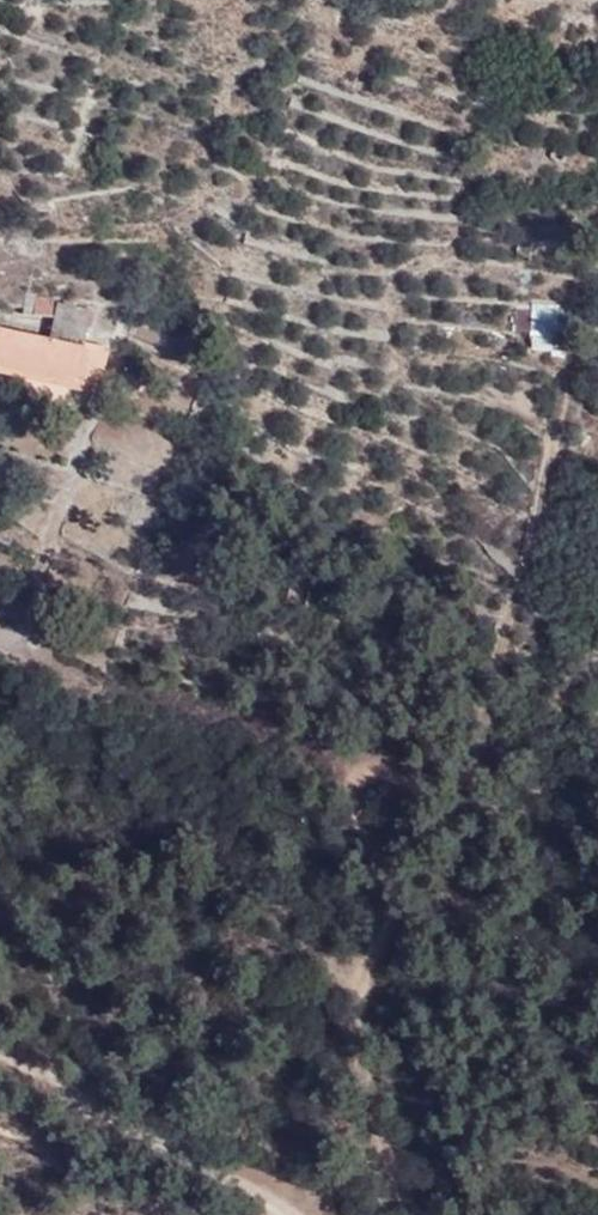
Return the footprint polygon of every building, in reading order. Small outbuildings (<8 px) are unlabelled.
[(46,325),(58,288),(29,285),(23,320),(46,325)] [(66,289),(58,288),(46,325),(60,326),(66,289)] [(531,299),(528,347),(558,349),(561,301),(531,299)] [(32,369),(38,349),(46,325),(23,320),(0,316),(0,363),(32,369)] [(38,349),(32,369),(73,378),(82,328),(60,326),(46,325),(38,349)]
